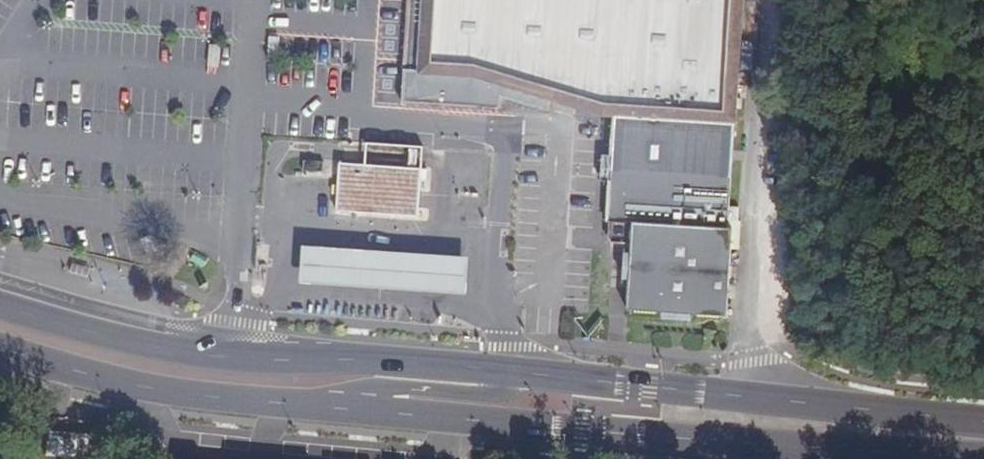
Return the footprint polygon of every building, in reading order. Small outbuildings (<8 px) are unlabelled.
[(733,124),(742,0),(410,0),(405,100),(475,102),(497,104),(500,91),(576,111),(594,117),(614,117),(733,124)] [(738,126),(618,120),(614,184),(735,191),(738,126)] [(422,169),(423,147),(365,143),(364,166),(422,169)] [(339,164),(336,213),(419,217),(422,169),(364,166),(339,164)] [(325,166),(304,165),(304,175),(325,177),(325,166)] [(735,191),(614,184),(611,222),(641,224),(635,306),(731,312),(735,252),(735,191)] [(468,257),(301,246),(298,284),(466,295),(468,257)] [(69,272),(87,277),(89,268),(72,263),(69,272)] [(46,456),(77,458),(92,458),(94,437),(49,432),(46,456)]
